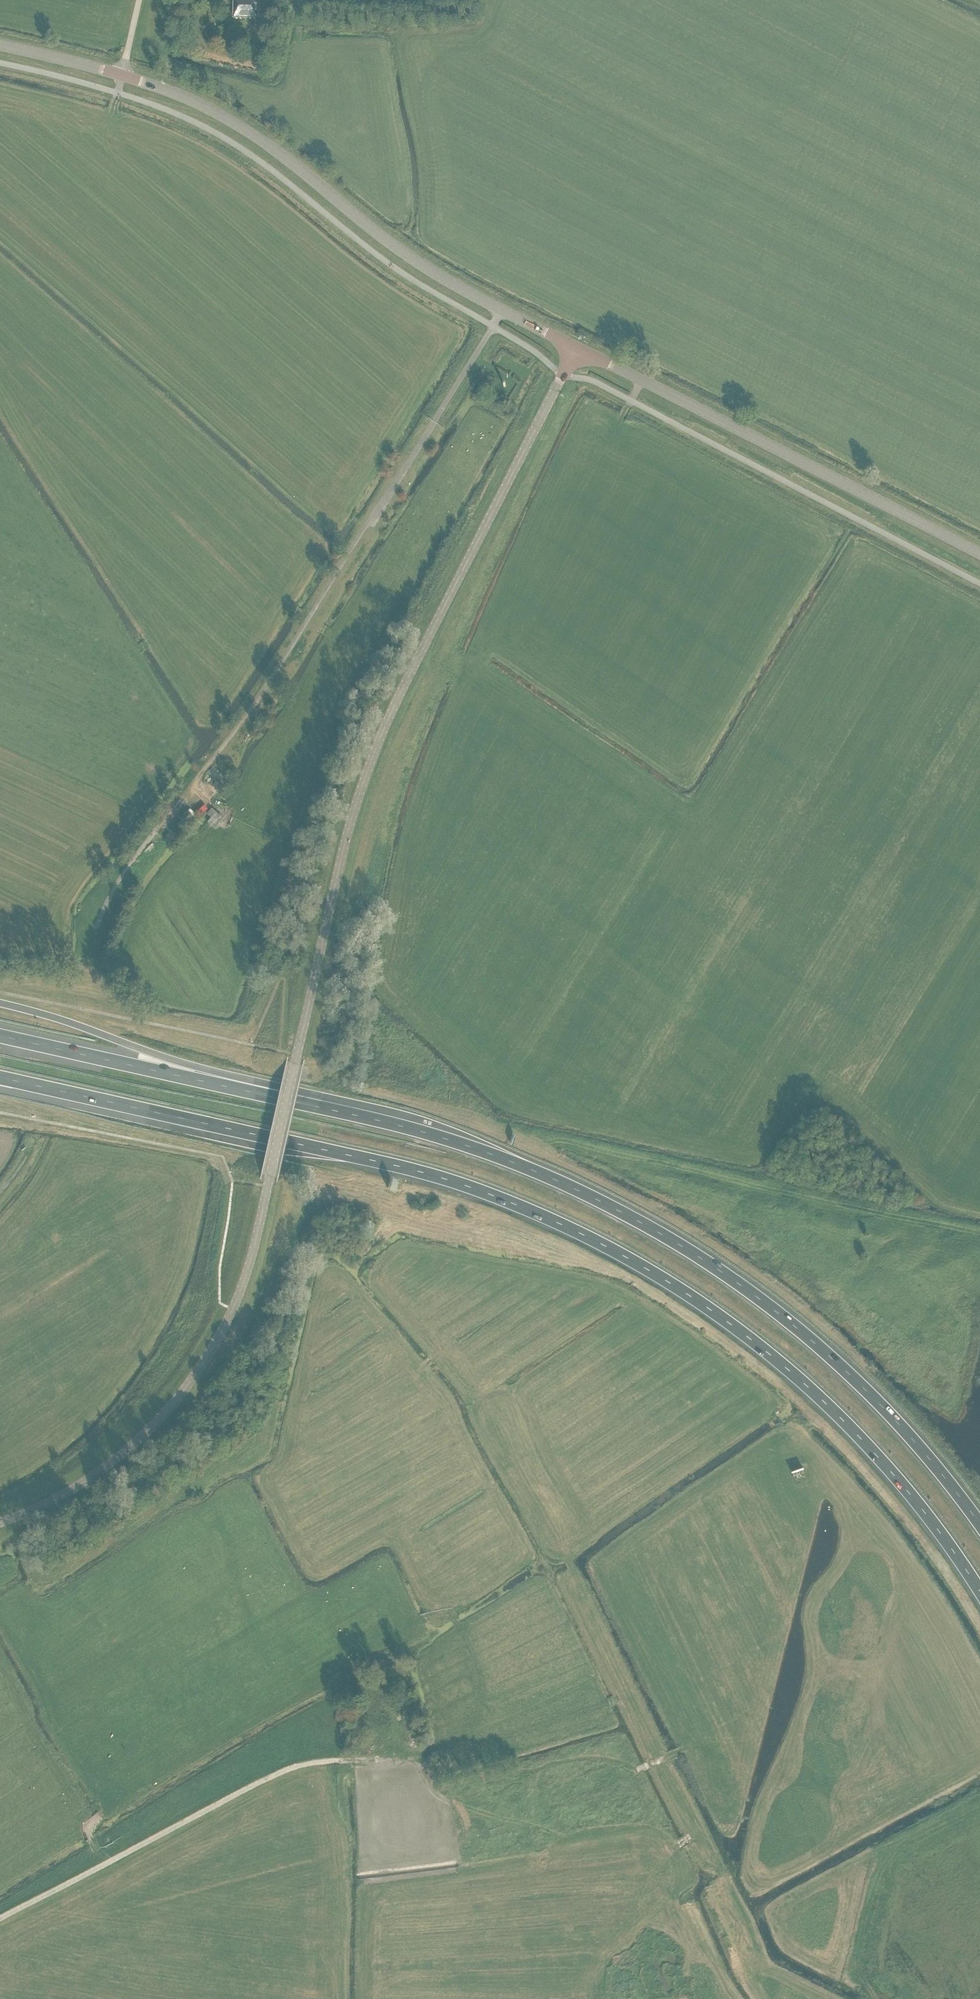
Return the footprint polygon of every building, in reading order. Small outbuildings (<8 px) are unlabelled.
[(234,18),(258,19),(258,0),(234,0),(234,18)] [(214,826),(223,817),(213,807),(204,816),(214,826)]
